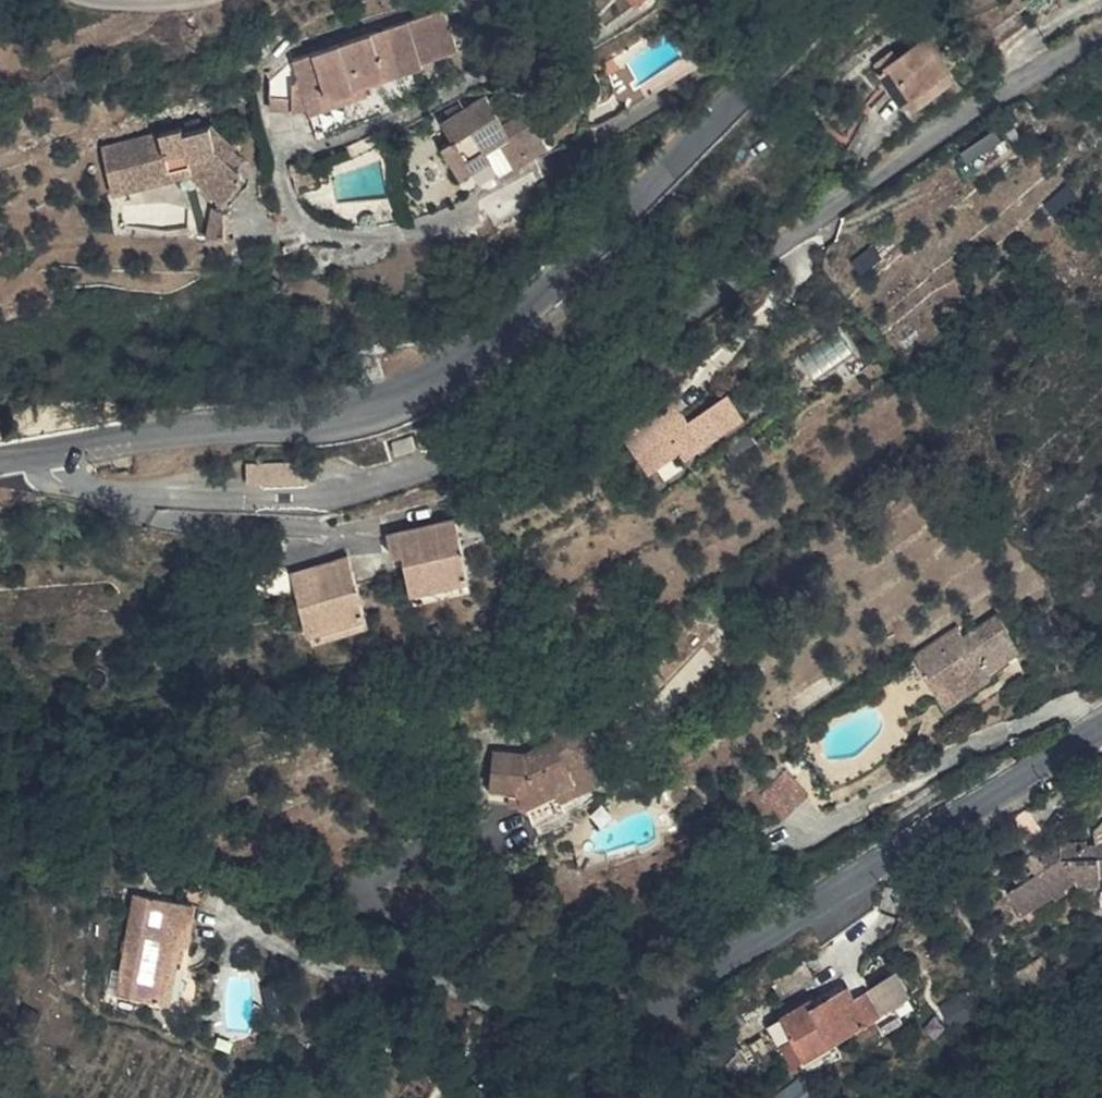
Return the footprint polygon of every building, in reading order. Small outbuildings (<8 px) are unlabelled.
[(328,101),(338,96),(343,103),(388,84),(382,69),(378,60),(397,52),(401,62),(437,46),(432,38),(462,25),(452,0),(429,0),(330,41),(328,43),(328,44),(328,100),(328,101)] [(327,101),(328,101),(328,100),(328,44),(328,43),(305,63),(301,99),(327,101)] [(922,114),(963,70),(935,44),(911,70),(895,88),(922,114)] [(382,69),(401,62),(397,52),(378,60),(382,69)] [(895,88),(911,70),(907,65),(889,83),(895,88)] [(526,68),(468,95),(477,115),(462,122),(475,148),(524,122),(575,93),(570,83),(540,98),(526,68)] [(963,70),(922,114),(928,120),(971,77),(963,70)] [(524,122),(475,148),(477,152),(522,130),(530,145),(564,129),(560,118),(578,111),(580,106),(575,93),(524,122)] [(255,169),(249,165),(237,156),(246,144),(221,125),(195,131),(191,123),(104,144),(117,196),(204,176),(237,200),(254,179),(255,169)] [(1000,131),(968,154),(980,170),(1012,147),(1000,131)] [(257,152),(246,144),(237,156),(249,165),(257,152)] [(211,231),(227,233),(229,208),(216,206),(211,231)] [(816,376),(855,350),(842,330),(803,357),(816,376)] [(697,378),(715,397),(741,372),(723,353),(697,378)] [(645,458),(669,494),(700,474),(707,482),(767,441),(751,417),(712,443),(697,423),(645,458)] [(315,469),(247,474),(248,494),(316,488),(315,469)] [(420,580),(478,565),(460,508),(390,530),(397,552),(409,548),(420,580)] [(315,583),(311,573),(291,579),(306,621),(354,605),(368,597),(354,558),(322,568),(325,579),(315,583)] [(478,565),(420,580),(421,584),(478,565)] [(478,565),(421,584),(425,597),(483,579),(478,565)] [(322,568),(311,573),(315,583),(325,579),(322,568)] [(369,600),(368,597),(354,605),(369,600)] [(337,616),(308,621),(306,621),(311,635),(374,614),(369,600),(354,605),(337,616)] [(354,605),(306,621),(308,621),(337,616),(354,605)] [(991,670),(996,677),(1034,651),(1013,615),(972,639),(967,631),(925,657),(948,694),(991,670)] [(1001,685),(996,677),(991,670),(948,694),(958,710),(1001,685)] [(569,780),(597,768),(581,725),(552,737),(557,749),(529,760),(488,755),(484,794),(518,797),(523,810),(532,832),(564,820),(560,809),(555,797),(572,790),(569,780)] [(752,781),(773,811),(802,790),(782,760),(752,781)] [(606,789),(597,768),(569,780),(572,790),(555,797),(560,809),(606,789)] [(518,797),(484,794),(483,806),(523,810),(518,797)] [(1019,851),(1032,871),(1053,858),(1040,838),(1019,851)] [(1070,879),(1021,919),(1038,940),(1067,918),(1070,920),(1082,913),(1078,909),(1089,901),(1092,905),(1101,903),(1101,863),(1069,869),(1070,879)] [(153,888),(131,991),(185,1003),(198,943),(205,945),(214,900),(153,888)] [(816,1005),(799,1017),(824,1060),(904,1014),(889,988),(873,998),(865,986),(822,1013),(816,1005)]
